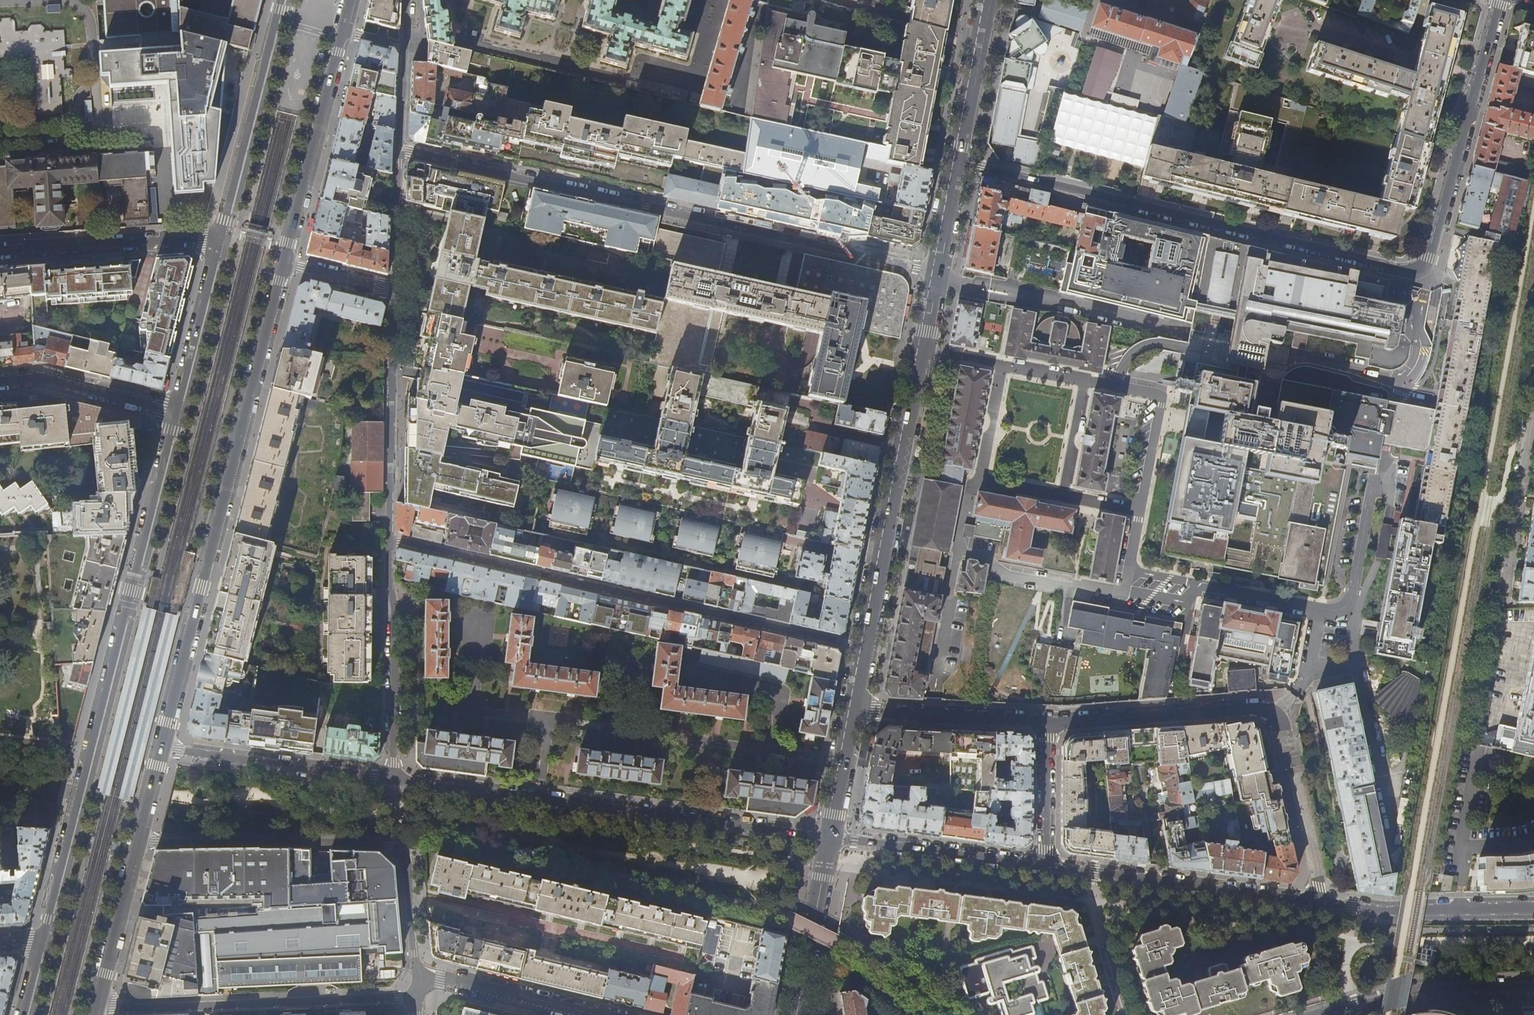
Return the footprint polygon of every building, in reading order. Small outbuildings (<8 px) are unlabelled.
[(212,102),(223,105),(223,104),(234,107),(236,99),(214,93),(226,46),(179,34),(180,14),(180,9),(180,0),(104,0),(108,56),(100,57),(101,76),(109,76),(111,100),(162,96),(169,96),(171,121),(176,194),(203,192),(202,185),(215,184),(210,117),(212,102)] [(229,21),(180,9),(180,14),(253,33),(259,9),(261,0),(234,0),(229,21)] [(371,0),(368,0),(363,20),(366,21),(369,7),(371,0)] [(368,20),(398,27),(400,0),(373,0),(368,20)] [(427,28),(428,42),(435,44),(435,45),(454,49),(450,13),(447,9),(444,10),(443,0),(424,0),(427,28)] [(503,7),(502,12),(500,12),(495,31),(520,38),(525,19),(523,18),(525,13),(545,19),(545,18),(553,20),(559,0),(480,0),(503,7)] [(581,28),(590,30),(589,31),(609,37),(608,42),(606,42),(600,62),(626,69),(632,49),(630,49),(631,45),(686,61),(694,35),(679,31),(681,24),(685,25),(692,0),(663,0),(657,21),(659,21),(657,27),(610,13),(611,8),(614,9),(617,0),(589,0),(581,28)] [(721,112),(725,96),(727,96),(729,89),(728,89),(738,54),(740,55),(742,48),(740,47),(743,35),(746,34),(745,30),(748,18),(750,18),(752,12),(750,11),(753,1),(749,0),(730,0),(699,107),(721,112)] [(943,33),(945,33),(947,21),(952,0),(913,0),(909,24),(943,33)] [(1081,30),(1086,14),(1044,0),(1042,0),(1036,16),(1081,30)] [(1194,0),(1186,20),(1188,26),(1190,27),(1187,35),(1098,7),(1091,29),(1159,50),(1156,59),(1172,64),(1171,69),(1179,71),(1164,118),(1186,124),(1187,123),(1203,74),(1186,68),(1178,65),(1181,57),(1189,60),(1211,0),(1194,0)] [(1232,45),(1232,46),(1227,60),(1255,70),(1260,56),(1261,56),(1281,0),(1248,0),(1232,45)] [(1397,9),(1399,5),(1385,0),(1381,0),(1380,3),(1397,9)] [(1407,14),(1405,13),(1402,22),(1399,23),(1384,17),(1382,23),(1409,33),(1416,16),(1421,0),(1412,0),(1407,14)] [(1397,135),(1398,135),(1426,144),(1429,132),(1437,104),(1449,59),(1459,22),(1461,14),(1428,5),(1421,27),(1425,29),(1412,76),(1315,43),(1305,71),(1386,97),(1388,92),(1400,96),(1398,101),(1400,101),(1403,102),(1405,102),(1397,135)] [(1498,66),(1533,75),(1533,14),(1528,12),(1520,10),(1512,14),(1511,17),(1503,48),(1498,66)] [(941,41),(943,33),(909,24),(901,65),(882,62),(882,59),(843,51),(847,34),(806,26),(807,21),(768,13),(751,120),(790,128),(793,110),(790,109),(797,75),(876,90),(877,86),(896,90),(885,149),(888,150),(886,162),(885,164),(902,167),(917,170),(918,163),(923,136),(932,89),(937,64),(941,41)] [(250,43),(253,33),(180,14),(179,34),(226,46),(248,51),(250,43)] [(1018,138),(1025,89),(1032,91),(1037,68),(1030,67),(1032,55),(1033,55),(1034,54),(1036,56),(1038,56),(1040,56),(1043,55),(1045,53),(1046,51),(1046,50),(1046,46),(1045,43),(1065,30),(1032,20),(1029,22),(1027,19),(1025,18),(1022,17),(1020,17),(1019,18),(1017,18),(1015,21),(1015,23),(1015,26),(1015,27),(1017,30),(1008,36),(1012,42),(1011,43),(1008,54),(1010,57),(1005,61),(1003,60),(997,94),(993,114),(991,125),(995,125),(993,137),(991,143),(1015,148),(1012,161),(1022,163),(1040,166),(1045,143),(1018,138)] [(28,60),(28,63),(26,63),(26,65),(28,65),(29,83),(26,84),(28,118),(67,115),(65,85),(70,84),(70,76),(68,75),(64,75),(64,76),(61,76),(61,64),(63,64),(63,62),(62,36),(52,36),(52,35),(50,35),(50,36),(42,37),(42,33),(38,30),(29,30),(27,34),(27,35),(13,36),(12,26),(9,22),(0,23),(0,62),(28,60)] [(365,23),(363,32),(398,41),(399,32),(396,31),(365,23)] [(397,64),(398,56),(394,50),(361,41),(358,53),(354,66),(358,67),(357,69),(360,70),(360,68),(369,70),(368,72),(374,73),(374,71),(397,76),(397,64)] [(1115,46),(1130,51),(1132,46),(1117,41),(1115,46)] [(435,44),(428,42),(428,52),(427,64),(436,66),(466,74),(470,53),(454,49),(435,45),(435,44)] [(1098,45),(1083,95),(1108,102),(1123,53),(1098,45)] [(434,105),(436,66),(427,64),(412,63),(411,83),(410,100),(434,105)] [(1498,66),(1492,87),(1483,121),(1474,155),(1471,167),(1518,179),(1521,167),(1494,160),(1495,155),(1497,148),(1496,148),(1500,133),(1503,130),(1506,131),(1505,132),(1507,135),(1530,141),(1533,126),(1533,119),(1512,113),(1510,114),(1509,116),(1508,115),(1505,112),(1510,95),(1512,96),(1514,88),(1512,88),(1514,83),(1533,88),(1533,75),(1498,66)] [(447,92),(443,107),(450,109),(500,120),(504,100),(507,89),(489,84),(485,79),(478,77),(473,98),(471,96),(464,94),(465,91),(458,89),(457,93),(449,91),(447,92)] [(625,90),(686,104),(689,92),(639,79),(638,84),(628,81),(625,90)] [(1189,188),(1199,191),(1198,194),(1210,196),(1210,194),(1220,196),(1251,204),(1283,211),(1290,179),(1307,107),(1236,84),(1220,152),(1233,156),(1231,165),(1190,155),(1197,126),(1187,123),(1186,124),(1164,118),(1158,116),(1150,145),(1142,177),(1149,179),(1189,188)] [(366,125),(373,95),(364,92),(349,89),(344,109),(341,119),(364,124),(366,125)] [(171,121),(169,96),(162,96),(163,105),(137,107),(138,123),(171,121)] [(395,117),(396,100),(380,96),(372,126),(377,127),(394,131),(395,117)] [(1110,103),(1136,110),(1138,103),(1112,96),(1110,103)] [(425,144),(441,148),(450,109),(443,107),(434,105),(410,100),(409,123),(409,136),(413,142),(425,144)] [(504,100),(500,120),(526,126),(518,160),(535,164),(583,174),(643,188),(664,192),(672,157),(744,173),(746,156),(686,141),(687,133),(625,119),(621,132),(568,122),(571,112),(543,106),(542,110),(504,100)] [(517,164),(518,160),(526,126),(500,120),(450,109),(441,148),(462,152),(505,162),(517,164)] [(364,124),(341,119),(335,141),(330,160),(354,166),(357,153),(361,155),(362,150),(358,148),(364,124)] [(885,149),(790,128),(751,120),(746,156),(744,173),(874,202),(884,205),(885,200),(887,192),(860,187),(863,173),(856,172),(859,158),(886,162),(888,150),(885,149)] [(393,150),(394,131),(377,127),(366,169),(392,174),(393,150)] [(1430,145),(1426,144),(1398,135),(1381,201),(1290,179),(1283,211),(1300,215),(1338,224),(1370,232),(1395,238),(1398,230),(1403,210),(1404,207),(1412,209),(1422,172),(1430,145)] [(99,154),(7,160),(8,168),(10,192),(35,190),(37,229),(68,228),(65,186),(101,183),(99,158),(99,154)] [(152,154),(99,158),(101,183),(122,181),(124,223),(152,221),(147,178),(155,177),(152,154)] [(391,196),(392,174),(366,169),(354,166),(330,160),(326,178),(320,200),(390,218),(391,196)] [(421,205),(422,205),(427,165),(418,163),(413,162),(407,166),(405,202),(421,205)] [(771,221),(800,228),(826,233),(855,240),(858,228),(860,228),(868,230),(874,202),(744,173),(704,164),(700,183),(668,176),(664,192),(664,197),(674,199),(700,205),(724,210),(750,216),(771,221)] [(452,199),(450,211),(466,215),(466,197),(468,197),(468,175),(465,174),(459,176),(459,177),(451,175),(452,171),(447,170),(427,165),(422,205),(442,210),(445,197),(452,199)] [(932,173),(917,170),(902,167),(900,176),(890,175),(889,182),(900,184),(900,180),(908,182),(907,184),(914,185),(916,179),(930,182),(931,178),(932,173)] [(1518,179),(1471,167),(1469,176),(1459,211),(1456,224),(1469,228),(1483,232),(1498,236),(1514,240),(1529,181),(1518,179)] [(13,231),(10,192),(8,168),(0,169),(0,233),(13,231)] [(485,219),(487,209),(498,212),(505,183),(468,175),(468,197),(466,197),(466,215),(482,219),(485,219)] [(979,190),(1000,195),(1008,197),(1009,191),(1017,193),(1017,196),(1012,194),(1011,198),(1047,207),(1050,194),(981,177),(980,185),(979,190)] [(925,206),(930,182),(916,179),(914,185),(907,184),(908,182),(900,180),(900,184),(889,182),(888,186),(897,188),(895,202),(885,200),(884,205),(924,213),(925,206)] [(535,231),(544,191),(533,189),(524,228),(535,231)] [(998,203),(1000,195),(979,190),(975,210),(972,227),(998,233),(1000,225),(1010,226),(1010,222),(1021,224),(1022,218),(1023,218),(1024,216),(1075,228),(1077,220),(1083,222),(1076,252),(1095,257),(1098,245),(1090,243),(1093,231),(1101,233),(1104,221),(1069,212),(1047,207),(1011,198),(1008,197),(1006,205),(998,203)] [(553,234),(561,196),(544,191),(535,231),(553,234)] [(587,227),(593,202),(576,199),(561,196),(553,234),(559,236),(563,221),(587,227)] [(329,237),(339,240),(351,243),(362,246),(368,247),(389,253),(389,236),(390,218),(320,200),(316,217),(312,233),(329,237)] [(597,229),(603,205),(598,204),(593,202),(587,227),(597,229)] [(924,213),(884,205),(874,202),(868,230),(866,242),(875,244),(901,250),(911,252),(917,248),(920,236),(908,232),(908,230),(902,229),(899,225),(896,225),(899,218),(922,224),(924,213)] [(617,249),(625,210),(613,207),(603,205),(597,229),(608,231),(604,246),(617,249)] [(1067,250),(1059,285),(1189,316),(1192,305),(1208,238),(1166,227),(1140,221),(1106,213),(1085,208),(1083,216),(1104,221),(1101,233),(1098,245),(1095,257),(1076,252),(1067,250)] [(650,255),(657,228),(658,222),(659,217),(651,215),(633,211),(625,210),(617,249),(650,255)] [(473,260),(482,219),(466,215),(450,211),(442,246),(431,296),(427,313),(430,314),(460,319),(467,285),(484,289),(483,295),(656,336),(664,300),(641,295),(641,293),(634,291),(634,293),(490,262),(490,265),(473,260)] [(1000,234),(998,233),(972,227),(967,251),(964,269),(992,275),(994,265),(998,266),(1000,257),(996,256),(1000,234)] [(725,244),(657,228),(650,255),(672,260),(670,270),(664,298),(664,300),(656,336),(656,338),(655,338),(650,363),(672,368),(711,376),(724,311),(785,325),(814,332),(823,334),(809,398),(839,405),(841,405),(858,330),(900,339),(902,325),(907,301),(909,291),(908,286),(907,283),(906,281),(904,279),(901,276),(896,274),(883,271),(848,264),(805,254),(796,293),(792,292),(775,289),(731,279),(719,276),(725,244)] [(1469,228),(1467,238),(1482,241),(1483,233),(1483,232),(1469,228)] [(327,243),(329,237),(312,233),(310,240),(306,255),(345,265),(351,243),(339,240),(338,246),(327,243)] [(1420,486),(1413,523),(1434,526),(1443,528),(1498,236),(1483,233),(1482,241),(1467,238),(1466,238),(1465,242),(1464,241),(1460,245),(1456,249),(1456,250),(1457,251),(1458,252),(1458,254),(1459,256),(1459,258),(1459,260),(1459,262),(1457,265),(1456,267),(1455,268),(1454,270),(1451,271),(1454,277),(1457,283),(1458,283),(1434,410),(1426,451),(1424,461),(1420,486)] [(1019,238),(1015,237),(1009,267),(1013,268),(1019,238)] [(1218,239),(1208,238),(1192,305),(1210,309),(1208,319),(1212,320),(1216,321),(1218,312),(1232,315),(1230,324),(1244,328),(1243,333),(1249,335),(1278,341),(1282,325),(1293,327),(1289,344),(1302,347),(1306,332),(1354,343),(1351,355),(1366,359),(1368,347),(1376,349),(1386,351),(1388,350),(1391,350),(1394,346),(1403,308),(1389,305),(1383,304),(1389,280),(1362,274),(1318,263),(1286,256),(1218,239)] [(361,252),(362,246),(351,243),(345,265),(359,268),(388,275),(388,265),(389,253),(368,247),(367,253),(361,252)] [(183,255),(176,255),(161,256),(157,256),(154,270),(156,271),(155,274),(152,277),(142,319),(142,326),(138,350),(140,353),(143,354),(170,361),(181,316),(192,276),(193,270),(190,267),(192,263),(190,259),(184,258),(183,255)] [(134,291),(133,278),(138,278),(137,259),(120,260),(120,258),(72,262),(38,264),(29,265),(29,267),(31,297),(31,299),(32,315),(51,314),(50,300),(56,299),(130,295),(130,291),(134,291)] [(31,297),(29,267),(12,269),(7,269),(7,267),(0,268),(0,302),(6,302),(6,299),(31,297)] [(286,337),(282,351),(306,352),(307,349),(310,349),(310,347),(308,347),(309,342),(311,342),(313,338),(310,337),(315,318),(315,316),(313,315),(315,309),(334,314),(334,316),(381,328),(385,308),(382,304),(361,299),(331,292),(328,286),(311,282),(310,285),(305,284),(298,288),(286,337)] [(56,304),(130,300),(130,295),(56,299),(56,304)] [(949,345),(974,350),(977,335),(975,335),(981,306),(958,302),(954,323),(949,345)] [(1034,331),(1031,344),(1028,344),(1034,315),(1012,311),(1004,354),(1026,358),(1026,357),(1047,361),(1047,362),(1057,364),(1057,363),(1079,367),(1079,368),(1100,372),(1109,329),(1087,325),(1082,354),(1078,353),(1080,342),(1080,338),(1080,334),(1078,330),(1076,326),(1073,323),(1069,320),(1066,318),(1061,317),(1058,316),(1054,316),(1049,317),(1045,319),(1041,321),(1038,324),(1036,327),(1034,331)] [(430,314),(427,313),(422,338),(429,339),(426,350),(421,369),(440,373),(441,370),(462,375),(463,373),(465,373),(474,339),(459,335),(462,322),(459,321),(460,319),(430,314)] [(65,367),(73,336),(33,326),(33,333),(34,347),(35,362),(36,362),(42,362),(48,363),(65,367)] [(1249,335),(1243,333),(1241,342),(1239,350),(1238,354),(1240,354),(1245,355),(1245,351),(1247,343),(1249,335)] [(0,342),(0,359),(2,359),(13,358),(11,335),(7,336),(8,341),(0,342)] [(19,335),(11,335),(13,358),(13,364),(23,363),(35,362),(34,347),(21,349),(19,335)] [(110,379),(118,347),(73,336),(65,367),(86,373),(110,379)] [(120,358),(123,349),(118,347),(110,379),(134,385),(162,392),(164,382),(170,361),(143,354),(143,355),(146,356),(144,365),(138,364),(135,366),(128,364),(125,359),(120,358)] [(306,352),(282,351),(278,366),(273,390),(303,397),(335,406),(342,418),(342,422),(346,422),(353,422),(383,422),(383,402),(384,370),(384,357),(381,355),(306,352)] [(1330,409),(1278,400),(1274,422),(1251,418),(1260,376),(1244,373),(1245,370),(1259,373),(1262,358),(1245,355),(1240,354),(1237,369),(1239,369),(1239,372),(1210,367),(1202,365),(1197,364),(1191,393),(1183,434),(1160,555),(1193,561),(1207,563),(1328,586),(1351,465),(1358,427),(1328,421),(1330,409)] [(558,396),(586,403),(588,403),(608,407),(616,371),(585,363),(585,362),(566,358),(558,396)] [(889,697),(920,699),(923,684),(925,684),(927,683),(928,677),(926,674),(925,674),(935,622),(937,622),(938,621),(940,614),(938,612),(937,612),(965,468),(970,469),(979,420),(988,373),(978,371),(978,368),(961,364),(961,368),(960,368),(942,464),(943,464),(940,484),(923,481),(917,516),(907,569),(901,597),(892,647),(885,682),(883,690),(889,697)] [(792,394),(711,376),(672,368),(661,419),(692,426),(700,395),(756,407),(748,438),(784,446),(784,444),(781,443),(792,394)] [(584,421),(588,403),(586,403),(558,396),(552,395),(548,413),(521,407),(519,415),(505,411),(505,409),(491,405),(493,395),(459,388),(462,375),(441,370),(440,373),(421,369),(417,384),(413,399),(406,397),(406,404),(405,430),(405,448),(420,451),(428,453),(432,454),(444,457),(451,427),(464,430),(462,438),(497,445),(498,442),(522,448),(520,455),(538,459),(534,477),(543,479),(562,483),(570,485),(574,467),(594,472),(604,426),(584,421)] [(1395,403),(1281,380),(1278,400),(1330,409),(1328,421),(1358,427),(1351,465),(1376,470),(1381,443),(1388,444),(1393,445),(1426,451),(1434,410),(1401,404),(1395,403)] [(266,542),(303,397),(273,390),(262,432),(241,516),(236,535),(266,542)] [(1075,486),(1102,491),(1106,474),(1101,474),(1113,415),(1117,416),(1120,399),(1093,394),(1075,486)] [(19,440),(21,448),(96,440),(100,489),(91,490),(92,494),(129,494),(136,493),(134,476),(130,430),(142,429),(142,427),(140,418),(126,414),(91,406),(65,400),(66,406),(51,407),(22,410),(17,411),(17,406),(0,408),(0,442),(19,440)] [(885,415),(841,405),(839,405),(834,425),(881,436),(883,427),(885,415)] [(633,413),(608,407),(604,426),(594,472),(590,490),(593,490),(625,498),(655,505),(687,512),(719,519),(750,526),(783,533),(792,535),(805,482),(774,475),(777,458),(818,468),(819,466),(821,454),(802,450),(784,446),(748,438),(692,426),(661,419),(633,413)] [(345,452),(346,422),(342,422),(342,433),(332,493),(345,496),(351,496),(351,493),(345,493),(346,478),(338,476),(340,468),(343,462),(345,452)] [(383,448),(383,422),(353,422),(351,493),(352,493),(369,493),(382,493),(382,469),(383,448)] [(802,450),(821,454),(850,461),(876,467),(877,457),(879,448),(808,432),(806,432),(802,450)] [(500,477),(501,475),(467,467),(466,470),(442,464),(444,457),(432,454),(431,457),(430,457),(429,455),(422,454),(420,454),(420,451),(405,448),(405,462),(404,504),(420,508),(429,510),(434,490),(513,508),(519,482),(500,477)] [(872,486),(876,467),(850,461),(821,454),(819,466),(822,467),(843,472),(844,476),(839,477),(838,482),(843,483),(842,490),(840,499),(868,504),(872,486)] [(817,484),(828,487),(830,481),(819,478),(817,484)] [(1,515),(6,512),(9,516),(17,511),(19,514),(23,511),(26,515),(33,510),(35,513),(40,510),(42,513),(49,508),(32,482),(20,490),(16,483),(3,492),(0,487),(0,514),(1,515)] [(552,527),(550,536),(559,538),(576,542),(581,543),(582,536),(584,528),(588,528),(589,522),(592,511),(593,504),(594,503),(589,503),(591,498),(593,490),(590,490),(570,485),(562,483),(560,491),(556,490),(555,496),(553,495),(551,500),(554,501),(551,515),(549,522),(549,526),(552,527)] [(369,493),(352,493),(352,522),(369,522),(369,503),(369,493)] [(1003,558),(1006,559),(1037,565),(1038,564),(1040,553),(1039,551),(1027,549),(1032,526),(1070,532),(1071,525),(1074,511),(1036,504),(1036,503),(1016,500),(1016,501),(978,493),(974,515),(977,515),(975,524),(973,535),(1002,541),(999,554),(999,556),(1001,557),(1003,558)] [(129,494),(92,494),(92,505),(81,505),(81,512),(78,512),(78,535),(90,534),(126,533),(126,527),(126,521),(129,521),(129,508),(129,494)] [(655,505),(625,498),(623,505),(619,504),(619,507),(616,519),(615,522),(613,534),(651,543),(652,536),(656,520),(658,512),(654,512),(655,505)] [(868,504),(840,499),(837,514),(825,511),(819,541),(834,545),(859,551),(861,541),(865,524),(868,504)] [(419,511),(420,508),(404,504),(397,503),(397,510),(396,532),(399,534),(402,535),(408,536),(414,510),(419,511)] [(455,547),(478,552),(489,555),(497,525),(429,510),(420,508),(419,511),(416,522),(444,528),(446,517),(451,519),(445,545),(455,547)] [(719,519),(687,512),(686,518),(682,518),(682,520),(680,527),(678,536),(675,548),(714,557),(721,527),(717,526),(719,519)] [(1099,569),(1106,571),(1112,567),(1113,563),(1115,563),(1121,531),(1127,532),(1129,521),(1123,520),(1124,519),(1102,515),(1101,521),(1098,520),(1095,523),(1094,530),(1095,532),(1099,533),(1095,554),(1094,556),(1094,559),(1096,560),(1095,564),(1099,569)] [(1531,518),(1530,530),(1523,568),(1533,569),(1533,519),(1531,518)] [(1413,523),(1399,520),(1374,652),(1409,658),(1413,637),(1419,638),(1420,629),(1414,628),(1434,526),(1413,523)] [(973,535),(975,524),(964,521),(962,533),(973,535)] [(592,523),(589,522),(588,528),(584,528),(582,536),(586,536),(588,530),(590,531),(592,523)] [(435,542),(441,544),(443,533),(443,530),(437,529),(436,531),(421,528),(421,526),(415,524),(414,527),(412,537),(415,538),(435,542)] [(543,535),(532,532),(497,525),(489,555),(502,558),(524,563),(536,566),(543,535)] [(783,533),(750,526),(748,533),(744,533),(744,534),(742,546),(741,549),(739,549),(738,552),(740,552),(739,560),(737,567),(737,569),(774,578),(775,575),(776,568),(780,550),(782,542),(783,533)] [(126,533),(90,534),(73,609),(76,610),(106,612),(108,604),(118,566),(126,533)] [(274,544),(266,542),(236,535),(229,564),(215,617),(206,654),(244,664),(274,544)] [(552,569),(559,538),(550,536),(543,535),(536,566),(541,567),(552,569)] [(557,570),(568,573),(576,542),(559,538),(552,569),(557,570)] [(591,551),(593,546),(581,543),(576,542),(568,573),(573,574),(586,577),(587,569),(591,551)] [(856,570),(859,551),(834,545),(830,568),(823,567),(826,556),(802,550),(796,577),(826,584),(823,597),(850,603),(852,591),(856,570)] [(396,560),(408,562),(449,571),(449,572),(450,572),(453,562),(435,558),(399,549),(396,551),(396,556),(396,560)] [(602,581),(609,549),(606,549),(605,554),(591,551),(587,569),(591,570),(600,572),(599,580),(602,581)] [(622,558),(623,553),(609,549),(602,581),(608,582),(616,584),(621,563),(608,560),(609,554),(622,558)] [(677,582),(680,570),(681,565),(623,553),(622,558),(621,563),(616,584),(630,587),(647,591),(662,594),(674,597),(676,589),(677,582)] [(329,683),(365,683),(368,683),(368,657),(368,605),(368,569),(369,559),(331,557),(329,683)] [(1112,582),(1115,563),(1113,563),(1112,567),(1106,571),(1099,569),(1095,564),(1096,560),(1094,559),(1091,576),(1090,578),(1112,582)] [(957,592),(980,594),(986,567),(975,565),(975,563),(975,562),(969,561),(968,562),(965,575),(960,574),(957,592)] [(447,580),(449,572),(449,571),(408,562),(408,565),(406,565),(405,568),(404,572),(406,573),(404,580),(426,585),(428,575),(447,580)] [(453,562),(450,572),(449,572),(447,580),(445,592),(518,608),(525,578),(506,574),(494,571),(482,569),(468,565),(453,562)] [(691,577),(693,568),(681,565),(680,570),(677,582),(676,589),(683,591),(682,599),(688,601),(703,604),(708,584),(688,579),(689,576),(691,577)] [(1523,568),(1521,584),(1518,603),(1531,603),(1533,603),(1533,569),(1523,568)] [(709,579),(711,572),(701,570),(699,577),(709,579)] [(733,585),(735,577),(711,572),(709,579),(708,584),(703,604),(715,607),(727,609),(732,590),(724,588),(724,590),(720,589),(722,580),(725,581),(727,583),(733,585)] [(147,602),(154,604),(161,579),(159,579),(153,577),(148,596),(147,602)] [(739,612),(747,580),(735,577),(733,585),(732,590),(727,609),(732,610),(739,612)] [(541,582),(525,578),(518,608),(539,613),(541,604),(557,607),(561,587),(541,582)] [(769,596),(772,585),(747,580),(739,612),(752,615),(764,618),(767,605),(758,603),(757,606),(753,605),(755,593),(769,596)] [(789,624),(797,591),(772,585),(769,596),(780,598),(778,608),(767,605),(764,618),(769,619),(784,622),(789,624)] [(578,590),(561,587),(557,607),(555,616),(591,625),(597,595),(578,590)] [(850,603),(823,597),(802,592),(797,591),(789,624),(801,626),(826,632),(839,635),(844,632),(847,619),(850,603)] [(617,599),(597,595),(591,625),(644,636),(652,607),(617,599)] [(439,679),(439,683),(452,683),(452,665),(448,665),(448,658),(450,658),(450,651),(448,651),(448,622),(450,622),(450,614),(449,614),(449,601),(425,601),(425,613),(425,653),(425,679),(439,679)] [(1178,650),(1183,625),(1147,618),(1145,628),(1133,626),(1135,616),(1110,611),(1110,609),(1074,602),(1069,627),(1084,629),(1082,643),(1128,652),(1129,646),(1146,649),(1146,648),(1152,649),(1143,700),(1168,698),(1177,650),(1178,650)] [(1189,686),(1205,689),(1207,689),(1208,684),(1209,684),(1214,657),(1267,667),(1266,674),(1267,674),(1266,680),(1267,680),(1283,684),(1284,683),(1285,683),(1286,678),(1287,678),(1294,643),(1298,623),(1277,619),(1278,615),(1265,613),(1264,617),(1236,612),(1237,608),(1223,605),(1223,609),(1201,605),(1197,624),(1198,625),(1188,680),(1189,680),(1188,686),(1189,686)] [(658,609),(652,607),(644,636),(661,640),(669,611),(658,609)] [(99,642),(106,612),(76,610),(75,625),(78,625),(78,628),(75,629),(74,631),(73,632),(73,634),(78,641),(79,645),(84,654),(74,654),(71,664),(93,663),(99,642)] [(676,613),(669,611),(661,640),(676,643),(677,638),(670,636),(671,632),(678,633),(683,615),(676,613)] [(575,695),(596,697),(598,674),(528,665),(530,646),(532,646),(533,638),(531,638),(534,618),(511,615),(509,635),(508,635),(507,642),(508,642),(505,663),(511,664),(509,685),(512,686),(533,689),(533,690),(540,691),(540,690),(568,694),(568,695),(575,696),(575,695)] [(689,616),(683,615),(678,633),(690,636),(687,646),(691,647),(693,637),(698,618),(689,616)] [(704,619),(698,618),(693,637),(705,639),(710,621),(704,619)] [(714,622),(710,621),(705,639),(716,642),(721,623),(714,622)] [(726,624),(721,623),(716,642),(714,652),(725,655),(732,626),(726,624)] [(1533,756),(1533,643),(1516,728),(1498,724),(1496,732),(1485,734),(1484,727),(1502,623),(1487,623),(1466,741),(1533,756)] [(743,628),(732,626),(725,655),(735,657),(738,643),(741,643),(743,647),(741,658),(753,661),(759,632),(743,628)] [(770,634),(759,632),(753,661),(765,664),(767,658),(764,657),(765,651),(772,653),(770,664),(779,667),(785,638),(770,634)] [(785,638),(779,667),(788,669),(794,670),(835,680),(837,669),(840,654),(837,650),(813,644),(785,638)] [(1057,679),(1065,646),(1047,643),(1035,641),(1030,674),(1057,679)] [(653,672),(651,687),(661,688),(662,688),(662,689),(659,710),(681,713),(680,714),(687,715),(687,714),(716,718),(716,719),(723,720),(723,719),(743,721),(746,697),(675,688),(680,647),(656,644),(653,665),(652,665),(651,672),(653,672)] [(735,657),(725,655),(714,652),(702,649),(699,661),(785,681),(788,669),(779,667),(770,664),(765,664),(753,661),(741,658),(735,657)] [(257,667),(244,664),(206,654),(201,672),(197,690),(221,696),(224,690),(238,694),(237,699),(231,698),(229,707),(228,716),(225,742),(235,743),(247,745),(252,706),(257,667)] [(946,659),(946,669),(955,670),(956,660),(946,659)] [(93,663),(71,664),(60,665),(60,668),(67,668),(72,669),(69,682),(87,687),(93,663)] [(1228,672),(1230,694),(1256,692),(1254,670),(1228,672)] [(1402,673),(1375,694),(1379,698),(1376,702),(1391,714),(1410,722),(1411,717),(1417,718),(1423,685),(1419,681),(1407,674),(1402,673)] [(806,738),(814,739),(815,735),(824,737),(829,712),(834,683),(811,678),(803,722),(801,721),(799,732),(806,734),(806,738)] [(1345,688),(1343,679),(1320,683),(1322,693),(1316,694),(1319,709),(1315,710),(1327,768),(1331,767),(1357,892),(1395,898),(1401,864),(1387,867),(1351,687),(1345,688)] [(231,698),(221,696),(197,690),(192,707),(187,727),(194,738),(206,740),(225,742),(228,716),(213,714),(214,712),(217,712),(219,704),(229,707),(231,698)] [(293,751),(312,753),(317,715),(252,706),(247,745),(263,747),(293,751)] [(1259,729),(1256,729),(1255,728),(1253,728),(1251,722),(1239,725),(1239,723),(1224,726),(1224,724),(1210,727),(1210,725),(1204,726),(1196,728),(1196,726),(1189,728),(1182,729),(1189,764),(1190,772),(1193,787),(1229,780),(1264,772),(1264,770),(1266,770),(1259,729)] [(379,745),(380,734),(362,731),(362,728),(361,727),(360,726),(359,726),(349,724),(347,725),(346,726),(345,729),(326,727),(323,755),(348,758),(374,762),(379,757),(379,745)] [(950,761),(950,731),(914,729),(890,727),(874,740),(873,746),(868,770),(866,785),(888,786),(895,751),(945,753),(944,761),(950,761)] [(1106,733),(1102,734),(1105,761),(1105,771),(1123,770),(1133,769),(1133,764),(1154,762),(1154,768),(1174,766),(1189,764),(1182,729),(1181,727),(1175,728),(1112,733),(1106,733)] [(441,770),(485,776),(486,762),(499,763),(498,766),(510,767),(514,741),(501,740),(502,738),(495,737),(494,739),(469,735),(469,734),(462,733),(462,734),(430,730),(428,742),(417,742),(417,761),(423,768),(441,770)] [(994,772),(994,766),(995,733),(989,733),(983,732),(950,731),(950,761),(950,789),(975,790),(979,790),(990,791),(993,791),(994,779),(994,772)] [(1017,734),(995,733),(994,766),(998,766),(998,760),(1003,760),(1003,759),(1005,759),(1005,756),(1014,756),(1014,761),(1010,761),(1010,767),(1032,768),(1032,753),(1032,740),(1027,735),(1017,734)] [(61,742),(73,745),(75,737),(67,736),(60,734),(61,742)] [(1084,763),(1105,761),(1102,734),(1096,734),(1091,734),(1084,735),(1072,736),(1062,747),(1061,797),(1061,844),(1069,854),(1087,856),(1113,860),(1111,834),(1111,832),(1086,829),(1086,793),(1091,793),(1091,788),(1086,788),(1084,763)] [(1387,751),(1391,767),(1399,763),(1396,749),(1387,751)] [(577,774),(658,785),(660,774),(663,774),(665,758),(653,757),(653,760),(639,758),(639,757),(632,756),(632,757),(609,754),(609,753),(602,752),(602,753),(580,750),(578,764),(575,763),(574,772),(577,772),(577,774)] [(1189,764),(1174,766),(1175,771),(1179,791),(1183,814),(1187,814),(1185,805),(1193,803),(1189,782),(1180,784),(1179,781),(1183,780),(1181,773),(1187,771),(1187,772),(1190,772),(1189,764)] [(787,816),(795,817),(811,805),(813,795),(815,783),(792,779),(792,778),(785,777),(785,778),(760,775),(760,774),(753,773),(753,774),(744,772),(744,769),(725,766),(723,781),(726,782),(724,796),(736,798),(736,796),(749,797),(747,811),(767,814),(787,816)] [(1032,768),(1010,767),(1010,778),(1012,780),(1013,783),(1004,782),(1004,780),(994,779),(993,791),(1031,792),(1032,778),(1032,768)] [(1123,776),(1123,770),(1105,771),(1108,797),(1125,795),(1124,783),(1125,783),(1125,780),(1125,776),(1123,776)] [(1168,793),(1179,791),(1175,771),(1158,774),(1159,781),(1160,783),(1165,782),(1168,793)] [(1280,796),(1278,785),(1272,786),(1269,771),(1264,772),(1235,779),(1236,783),(1241,782),(1244,797),(1249,796),(1256,827),(1260,826),(1262,834),(1266,834),(1268,843),(1273,842),(1274,848),(1276,847),(1290,844),(1289,837),(1280,796)] [(1232,793),(1229,780),(1193,787),(1196,800),(1232,793)] [(888,786),(866,785),(865,787),(862,804),(860,817),(863,821),(867,827),(882,829),(904,832),(905,820),(900,819),(900,814),(906,815),(910,787),(905,787),(904,797),(905,798),(905,801),(892,799),(891,800),(891,802),(888,802),(886,803),(885,801),(891,796),(891,795),(892,795),(893,786),(888,786)] [(925,788),(910,787),(906,815),(905,820),(904,832),(923,834),(940,837),(943,812),(943,807),(930,806),(929,806),(929,809),(917,807),(917,803),(922,803),(925,801),(925,788)] [(987,816),(990,791),(979,790),(975,790),(972,816),(943,812),(940,837),(956,839),(983,842),(987,816)] [(1031,792),(993,791),(990,791),(987,816),(995,817),(999,813),(1000,805),(997,800),(1010,802),(1010,808),(1009,810),(1009,815),(1011,819),(1013,819),(1031,821),(1031,804),(1031,792)] [(1179,791),(1168,793),(1169,799),(1170,804),(1164,805),(1165,812),(1158,814),(1159,820),(1163,819),(1179,816),(1184,815),(1183,814),(1179,791)] [(1126,804),(1125,795),(1108,797),(1109,817),(1127,815),(1126,804)] [(994,826),(995,817),(987,816),(983,842),(1004,845),(1022,847),(1031,839),(1031,821),(1013,819),(1012,827),(1010,828),(994,826)] [(1191,870),(1186,846),(1183,835),(1180,835),(1180,831),(1183,830),(1186,829),(1185,820),(1180,821),(1179,816),(1163,819),(1170,867),(1174,868),(1191,870)] [(1185,820),(1186,829),(1186,830),(1198,828),(1196,817),(1184,819),(1185,820)] [(1230,875),(1260,879),(1263,852),(1262,852),(1242,849),(1242,848),(1239,847),(1240,840),(1241,843),(1253,840),(1249,836),(1240,837),(1236,817),(1233,818),(1231,820),(1230,821),(1229,823),(1228,826),(1228,828),(1228,832),(1230,835),(1237,836),(1236,842),(1226,841),(1225,846),(1221,845),(1222,837),(1202,835),(1209,872),(1230,875)] [(18,828),(20,871),(41,870),(44,856),(51,830),(18,828)] [(1111,834),(1113,860),(1128,862),(1148,864),(1144,838),(1111,834)] [(1209,872),(1204,843),(1186,846),(1191,870),(1200,871),(1209,872)] [(1296,873),(1290,844),(1276,847),(1276,848),(1274,849),(1276,859),(1265,857),(1266,851),(1261,851),(1262,852),(1263,852),(1260,879),(1274,881),(1287,883),(1296,873)] [(263,897),(263,909),(396,900),(395,882),(393,867),(379,853),(331,851),(332,874),(321,874),(310,873),(310,850),(288,850),(271,849),(229,850),(184,851),(156,851),(153,863),(147,886),(143,902),(146,905),(163,905),(171,905),(170,898),(263,897)] [(1513,857),(1480,857),(1480,892),(1488,892),(1516,892),(1533,889),(1533,853),(1513,857)] [(729,972),(738,923),(710,916),(708,923),(703,922),(703,920),(684,915),(683,917),(672,915),(673,912),(652,908),(651,911),(640,908),(641,905),(620,900),(620,902),(607,900),(607,898),(577,891),(578,888),(572,886),(571,890),(541,882),(541,884),(529,881),(530,879),(509,874),(509,876),(498,873),(498,871),(478,866),(477,869),(437,858),(434,873),(430,886),(438,888),(437,893),(464,900),(465,894),(700,952),(697,964),(729,972)] [(20,871),(15,871),(15,877),(10,877),(9,871),(3,871),(0,871),(0,885),(16,884),(14,892),(6,890),(6,895),(13,896),(13,897),(33,902),(37,886),(41,870),(20,871)] [(1444,874),(1440,893),(1446,893),(1450,893),(1454,876),(1444,874)] [(956,923),(957,923),(958,920),(965,920),(964,924),(967,925),(967,929),(969,933),(969,938),(971,941),(978,942),(981,940),(984,940),(987,938),(995,939),(995,934),(1000,934),(1001,928),(1016,930),(1017,926),(1024,927),(1023,931),(1027,931),(1029,934),(1032,932),(1035,932),(1037,935),(1040,933),(1052,934),(1059,956),(1062,955),(1065,963),(1061,965),(1064,973),(1063,976),(1065,984),(1068,985),(1070,992),(1073,991),(1076,1001),(1073,1002),(1075,1009),(1073,1014),(1069,1014),(1103,1014),(1102,1012),(1104,1011),(1106,1008),(1104,1002),(1106,999),(1102,997),(1101,994),(1103,991),(1100,990),(1099,987),(1094,984),(1092,985),(1090,980),(1096,978),(1094,971),(1093,966),(1090,964),(1091,961),(1089,954),(1091,951),(1087,949),(1080,925),(1076,923),(1076,921),(1075,919),(1076,914),(1070,909),(1065,911),(1062,910),(1059,907),(1046,906),(1042,909),(1038,905),(1030,904),(1027,906),(1022,905),(1020,902),(1008,900),(1004,903),(1002,900),(992,898),(987,902),(984,897),(963,895),(960,897),(958,894),(944,892),(942,889),(939,889),(936,891),(931,890),(914,888),(911,890),(909,887),(897,886),(895,888),(895,890),(891,889),(887,892),(884,888),(881,888),(877,887),(874,890),(873,896),(866,895),(863,898),(862,908),(864,912),(863,918),(865,920),(869,921),(868,930),(870,933),(881,935),(884,937),(889,934),(891,926),(893,926),(896,924),(896,919),(900,915),(908,917),(908,913),(918,915),(918,918),(927,919),(929,918),(938,919),(939,921),(956,923)] [(6,926),(22,925),(28,920),(30,913),(33,902),(13,897),(11,904),(0,905),(0,927),(6,926)] [(396,900),(263,909),(218,912),(219,917),(194,918),(194,913),(163,915),(157,916),(156,921),(139,917),(138,923),(131,948),(127,967),(174,979),(169,998),(204,996),(219,995),(218,989),(241,988),(275,986),(305,985),(330,984),(342,983),(354,983),(351,949),(385,947),(385,954),(401,952),(399,934),(396,900)] [(451,962),(458,933),(462,915),(427,906),(429,930),(431,945),(435,950),(444,960),(447,961),(451,962)] [(1141,970),(1139,973),(1141,978),(1144,979),(1142,983),(1144,988),(1148,990),(1146,995),(1147,999),(1145,1001),(1149,1004),(1151,1011),(1155,1013),(1161,1011),(1162,1014),(1173,1014),(1174,1013),(1178,1014),(1179,1014),(1183,1014),(1193,1014),(1197,1014),(1199,1010),(1198,1007),(1208,1004),(1209,1008),(1218,1005),(1219,1003),(1227,1001),(1229,1002),(1233,1000),(1234,1000),(1235,1000),(1238,999),(1237,995),(1245,993),(1246,990),(1245,986),(1254,984),(1253,982),(1260,980),(1260,981),(1268,979),(1270,984),(1275,987),(1276,994),(1280,996),(1298,991),(1299,988),(1295,973),(1298,972),(1300,968),(1299,965),(1306,963),(1308,959),(1304,948),(1303,944),(1299,942),(1296,943),(1293,944),(1290,943),(1277,947),(1274,951),(1270,949),(1259,952),(1258,955),(1255,953),(1251,954),(1246,956),(1244,959),(1245,963),(1241,964),(1240,968),(1228,971),(1226,965),(1223,963),(1209,967),(1208,970),(1210,976),(1206,977),(1204,980),(1202,981),(1199,979),(1193,981),(1191,984),(1187,982),(1179,984),(1177,979),(1174,977),(1167,979),(1163,966),(1170,964),(1172,961),(1170,955),(1172,955),(1173,951),(1173,949),(1181,947),(1182,943),(1179,932),(1178,929),(1175,927),(1169,929),(1168,926),(1165,924),(1161,925),(1159,926),(1157,929),(1153,930),(1150,935),(1146,932),(1144,933),(1141,934),(1139,938),(1141,944),(1133,947),(1132,949),(1134,956),(1132,959),(1135,961),(1137,966),(1142,969),(1141,970)] [(691,993),(686,1014),(771,1014),(776,989),(782,958),(786,935),(762,929),(750,993),(753,994),(751,1005),(745,1009),(712,1001),(712,998),(691,993)] [(483,940),(458,933),(451,962),(461,965),(476,968),(483,940)] [(526,950),(483,940),(476,968),(496,973),(520,979),(526,950)] [(1044,1001),(1047,1000),(1048,999),(1049,998),(1049,997),(1044,981),(1043,980),(1042,980),(1039,981),(1037,974),(1040,972),(1040,971),(1041,969),(1041,967),(1039,966),(1038,964),(1034,964),(1033,960),(1036,959),(1037,958),(1037,956),(1034,946),(1033,945),(1031,945),(1014,950),(1013,949),(1012,948),(1010,948),(975,959),(974,960),(973,962),(959,966),(958,967),(957,968),(957,970),(966,999),(967,1000),(969,1000),(990,994),(991,996),(989,997),(987,998),(986,1000),(986,1002),(987,1004),(990,1005),(991,1005),(997,1003),(1000,1014),(1044,1014),(1041,1002),(1044,1001)] [(402,962),(401,952),(385,954),(385,947),(351,949),(354,983),(373,982),(396,981),(403,972),(402,962)] [(526,950),(520,979),(535,982),(581,993),(602,998),(608,974),(533,956),(534,952),(526,950)] [(9,995),(13,980),(18,962),(13,956),(6,956),(0,957),(0,993),(9,995)] [(653,964),(650,978),(644,1008),(663,1013),(665,1003),(660,1002),(665,981),(678,984),(671,1014),(672,1014),(686,1014),(691,993),(694,975),(653,964)] [(174,979),(127,967),(125,974),(123,981),(129,981),(128,986),(129,989),(131,993),(133,995),(136,997),(137,998),(141,999),(151,998),(169,998),(174,979)] [(618,1002),(644,1008),(650,978),(609,969),(608,974),(602,998),(618,1002)] [(864,1009),(867,1000),(840,978),(839,979),(837,974),(842,1005),(843,1014),(865,1014),(864,1009)] [(6,1008),(9,995),(0,993),(0,1014),(4,1014),(6,1008)]
